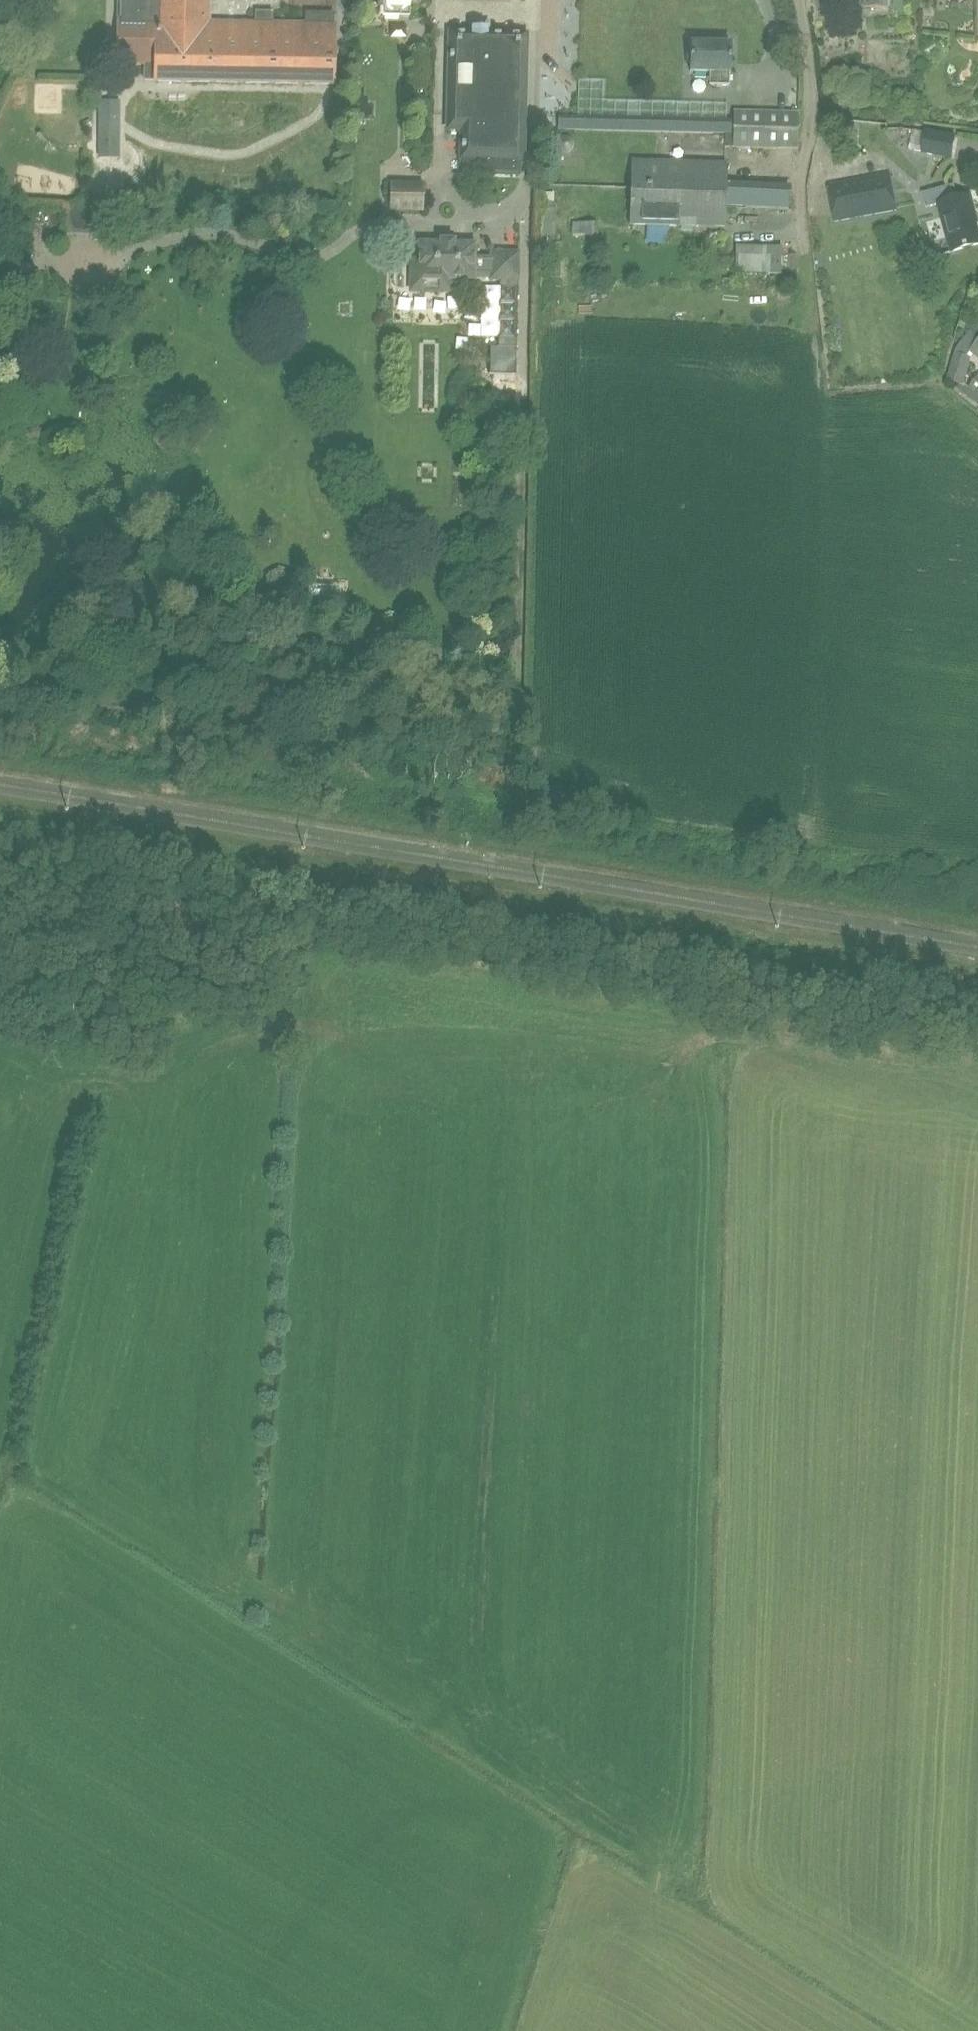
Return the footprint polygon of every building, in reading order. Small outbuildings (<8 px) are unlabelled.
[(306,25),(273,24),(274,12),(257,11),(257,27),(208,26),(209,0),(121,0),(120,20),(119,20),(118,63),(145,63),(145,80),(156,80),(334,84),(336,14),(307,13),(306,25)] [(415,0),(378,0),(378,3),(386,4),(386,13),(407,14),(408,3),(415,3),(415,0)] [(889,0),(865,0),(864,7),(889,8),(889,0)] [(942,14),(940,38),(977,41),(977,17),(942,14)] [(525,74),(526,40),(526,35),(487,34),(487,30),(473,29),(473,34),(451,33),(450,78),(450,128),(465,128),(464,171),(516,172),(517,160),(522,160),(523,74),(525,74)] [(710,72),(709,84),(729,85),(730,44),(691,43),(690,71),(710,72)] [(927,47),(896,48),(897,77),(927,76),(927,47)] [(99,99),(98,200),(119,199),(120,98),(99,99)] [(765,150),(766,112),(734,111),(733,124),(695,122),(693,117),(690,114),(686,112),(681,112),(678,113),(671,117),(670,121),(559,116),(558,129),(723,134),(723,149),(765,150)] [(796,113),(766,112),(765,150),(795,151),(796,113)] [(908,150),(923,152),(952,158),(956,137),(927,131),(926,133),(911,131),(908,150)] [(631,161),(630,187),(725,190),(726,183),(726,164),(631,161)] [(897,209),(890,173),(829,185),(836,221),(897,209)] [(789,186),(726,183),(725,190),(725,207),(789,210),(789,186)] [(422,209),(422,186),(392,185),(391,208),(422,209)] [(943,216),(934,219),(936,227),(945,224),(953,251),(977,244),(977,230),(974,215),(976,214),(970,195),(958,198),(954,185),(924,193),(928,207),(939,203),(943,216)] [(725,207),(725,190),(630,187),(629,223),(723,229),(725,207)] [(553,239),(554,239),(556,202),(554,202),(554,198),(539,197),(537,247),(553,248),(553,239)] [(593,216),(577,220),(580,231),(596,226),(593,216)] [(418,245),(418,269),(413,269),(413,289),(419,289),(419,288),(440,288),(440,290),(448,290),(448,278),(472,278),(472,273),(491,274),(491,279),(516,280),(517,255),(491,254),(491,260),(473,260),(473,246),(418,245)] [(782,248),(734,246),(734,273),(781,275),(782,248)] [(797,271),(809,270),(808,255),(796,256),(797,271)] [(971,352),(977,343),(977,323),(960,344),(960,343),(954,350),(956,351),(948,381),(977,405),(977,376),(969,387),(966,385),(964,382),(972,357),(967,356),(971,352)] [(513,377),(514,349),(489,348),(488,377),(513,377)]
